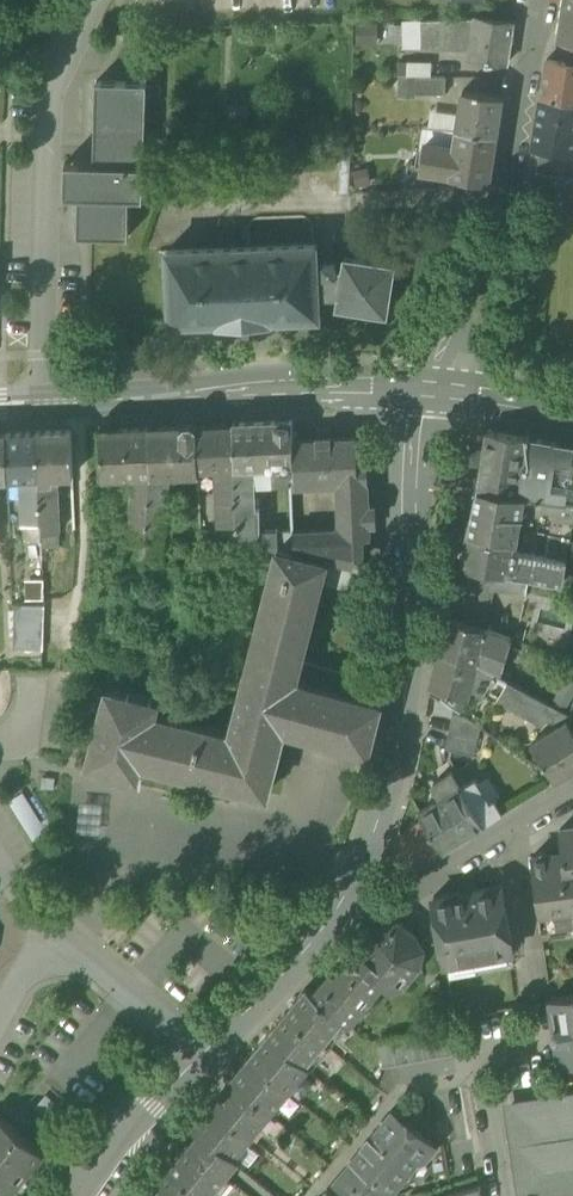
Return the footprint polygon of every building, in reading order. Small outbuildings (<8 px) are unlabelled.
[(572,40),(572,0),(565,0),(559,38),(572,40)] [(460,35),(472,37),(475,17),(421,19),(422,42),(461,41),(460,35)] [(513,23),(475,17),(472,37),(469,56),(507,62),(513,23)] [(404,19),(405,43),(422,42),(421,19),(404,19)] [(355,41),(375,41),(375,21),(355,21),(355,41)] [(376,21),(377,41),(389,40),(389,21),(376,21)] [(404,75),(432,75),(432,57),(405,57),(404,75)] [(572,103),(572,65),(546,60),(540,97),(572,103)] [(417,93),(446,93),(446,78),(417,77),(417,93)] [(96,82),(94,163),(144,165),(146,83),(96,82)] [(463,91),(457,129),(497,135),(503,97),(463,91)] [(540,97),(532,147),(541,148),(569,153),(572,154),(572,103),(540,97)] [(490,181),(497,135),(457,129),(439,127),(438,143),(426,142),(423,166),(422,170),(442,173),(490,181)] [(572,176),(572,160),(568,160),(569,153),(541,148),(537,171),(572,176)] [(64,195),(78,195),(78,192),(85,192),(86,163),(65,162),(64,195)] [(143,197),(144,165),(94,163),(86,163),(85,192),(78,192),(78,195),(129,197),(143,197)] [(409,164),(405,188),(440,186),(442,173),(422,170),(423,166),(409,164)] [(128,237),(129,197),(78,195),(77,236),(128,237)] [(444,247),(455,252),(459,242),(448,237),(444,247)] [(218,320),(218,322),(270,320),(270,318),(318,316),(317,296),(339,295),(337,306),(387,314),(394,264),(345,257),(343,268),(336,268),(335,263),(323,263),(324,268),(316,269),(315,244),(167,250),(170,322),(218,320)] [(289,421),(274,422),(276,483),(291,483),(291,479),(294,479),(292,440),(292,421),(289,421)] [(235,467),(236,485),(254,484),(276,483),(274,422),(233,424),(235,467)] [(233,424),(204,425),(206,468),(217,468),(235,467),(233,424)] [(197,425),(181,426),(184,474),(199,473),(198,469),(197,425)] [(204,425),(197,425),(198,469),(206,468),(204,425)] [(149,427),(151,475),(169,474),(184,474),(181,426),(149,427)] [(101,429),(103,477),(132,476),(151,475),(149,427),(101,429)] [(71,431),(38,432),(40,477),(52,477),(73,476),(71,431)] [(478,488),(520,495),(530,437),(487,431),(478,488)] [(38,477),(40,477),(38,432),(6,433),(7,478),(20,478),(38,477)] [(327,560),(359,568),(356,536),(370,536),(369,524),(376,523),(376,505),(369,506),(368,491),(361,491),(361,483),(361,478),(367,477),(367,474),(358,475),(357,438),(332,439),(332,435),(317,435),(317,439),(292,440),(294,479),(312,478),(312,485),(339,484),(341,526),(335,530),(293,532),(294,551),(327,559),(327,560)] [(558,442),(530,437),(520,495),(525,495),(544,498),(549,498),(558,442)] [(558,442),(549,498),(551,499),(572,502),(572,444),(558,442)] [(236,485),(235,467),(217,468),(219,524),(237,523),(236,485)] [(169,474),(151,475),(147,536),(165,538),(169,474)] [(131,535),(147,536),(151,475),(132,476),(129,535),(131,535)] [(22,522),(40,521),(38,477),(20,478),(22,522)] [(40,477),(38,477),(40,521),(41,532),(58,531),(59,531),(57,482),(53,482),(52,477),(40,477)] [(255,508),(254,484),(236,485),(237,523),(238,538),(278,548),(277,528),(260,529),(259,508),(255,508)] [(478,488),(469,527),(518,534),(521,515),(525,495),(520,495),(478,488)] [(521,515),(535,518),(541,513),(544,498),(525,495),(521,515)] [(572,521),(572,520),(572,502),(551,499),(549,511),(553,517),(572,521)] [(220,534),(238,538),(237,523),(219,524),(220,534)] [(517,541),(518,534),(469,527),(468,533),(514,540),(517,541)] [(41,532),(41,546),(59,546),(58,531),(41,532)] [(544,544),(554,546),(556,534),(546,532),(544,544)] [(495,569),(509,571),(513,550),(514,540),(468,533),(461,563),(495,569)] [(570,536),(556,534),(554,546),(552,557),(566,559),(570,536)] [(129,573),(144,574),(147,536),(131,535),(129,573)] [(301,660),(321,580),(327,560),(327,559),(294,552),(277,548),(247,666),(296,678),(301,660)] [(552,557),(513,550),(509,571),(562,580),(566,559),(552,557)] [(359,568),(327,560),(321,580),(353,588),(359,568)] [(461,563),(457,581),(491,589),(495,569),(461,563)] [(21,595),(41,595),(41,581),(21,582),(21,595)] [(457,581),(454,598),(488,605),(491,589),(457,581)] [(483,627),(488,605),(454,598),(450,615),(483,627)] [(15,664),(14,622),(13,606),(0,606),(0,665),(15,664)] [(450,615),(441,648),(476,661),(485,628),(483,627),(450,615)] [(59,620),(14,622),(15,664),(54,663),(59,620)] [(476,661),(500,674),(512,637),(485,628),(476,661)] [(221,660),(229,662),(233,644),(225,642),(221,660)] [(467,698),(472,679),(476,661),(441,648),(431,686),(467,698)] [(376,679),(301,660),(296,678),(247,666),(247,668),(246,667),(240,692),(241,692),(230,731),(155,711),(158,700),(152,699),(153,698),(129,691),(128,692),(109,687),(87,762),(111,768),(138,776),(142,761),(265,796),(284,726),(368,750),(381,702),(380,702),(380,680),(376,679)] [(500,674),(476,661),(472,679),(480,683),(482,691),(497,699),(509,679),(500,674)] [(572,724),(572,714),(569,712),(509,679),(497,699),(541,723),(546,719),(557,721),(559,724),(563,721),(569,718),(572,724)] [(445,748),(474,755),(481,725),(466,715),(453,713),(445,748)] [(569,718),(563,721),(572,737),(572,724),(569,718)] [(572,768),(572,737),(563,721),(559,724),(533,740),(542,755),(556,777),(557,779),(572,768)] [(457,768),(452,771),(461,785),(466,782),(457,768)] [(419,810),(443,848),(503,812),(495,798),(490,800),(476,776),(466,782),(461,785),(452,771),(433,783),(441,796),(419,810)] [(31,836),(43,829),(21,792),(9,799),(31,836)] [(390,846),(408,872),(440,851),(423,825),(390,846)] [(541,923),(572,918),(572,827),(560,829),(563,852),(532,856),(541,923)] [(434,896),(447,964),(512,952),(499,884),(434,896)] [(331,970),(312,993),(344,1019),(350,1024),(364,1008),(359,1003),(368,991),(374,996),(385,983),(390,977),(400,985),(403,987),(411,977),(406,972),(419,957),(425,949),(422,946),(417,943),(413,939),(413,938),(395,923),(395,924),(393,922),(376,932),(361,949),(354,943),(340,960),(345,965),(337,975),(331,970)] [(421,966),(419,957),(406,972),(411,977),(421,966)] [(390,977),(385,983),(393,990),(400,985),(390,977)] [(306,1065),(344,1019),(312,993),(306,987),(279,1019),(266,1036),(268,1038),(262,1045),(259,1043),(191,1126),(198,1132),(232,1160),(290,1091),(286,1088),(303,1067),(307,1070),(309,1067),(306,1065)] [(551,998),(554,1021),(560,1026),(562,1038),(558,1044),(560,1065),(572,1063),(572,995),(551,998)] [(266,1036),(259,1043),(262,1045),(268,1038),(266,1036)] [(560,1065),(562,1079),(568,1079),(572,1078),(572,1063),(560,1065)] [(290,1091),(307,1070),(303,1067),(286,1088),(290,1091)] [(520,1168),(572,1154),(572,1097),(570,1097),(537,1102),(510,1106),(520,1168)] [(352,1160),(385,1187),(391,1191),(417,1160),(424,1159),(435,1145),(421,1133),(414,1133),(390,1114),(388,1116),(352,1160)] [(21,1178),(15,1174),(21,1166),(27,1171),(43,1151),(0,1115),(0,1195),(5,1195),(21,1178)] [(189,1143),(223,1171),(232,1160),(198,1132),(189,1143)] [(227,1176),(231,1179),(232,1178),(223,1171),(189,1143),(149,1191),(154,1195),(210,1195),(227,1176)] [(572,1191),(572,1154),(520,1168),(524,1195),(542,1195),(572,1191)] [(385,1187),(352,1160),(337,1178),(323,1195),(322,1195),(378,1195),(385,1187)] [(480,1184),(441,1195),(482,1195),(480,1184)]
